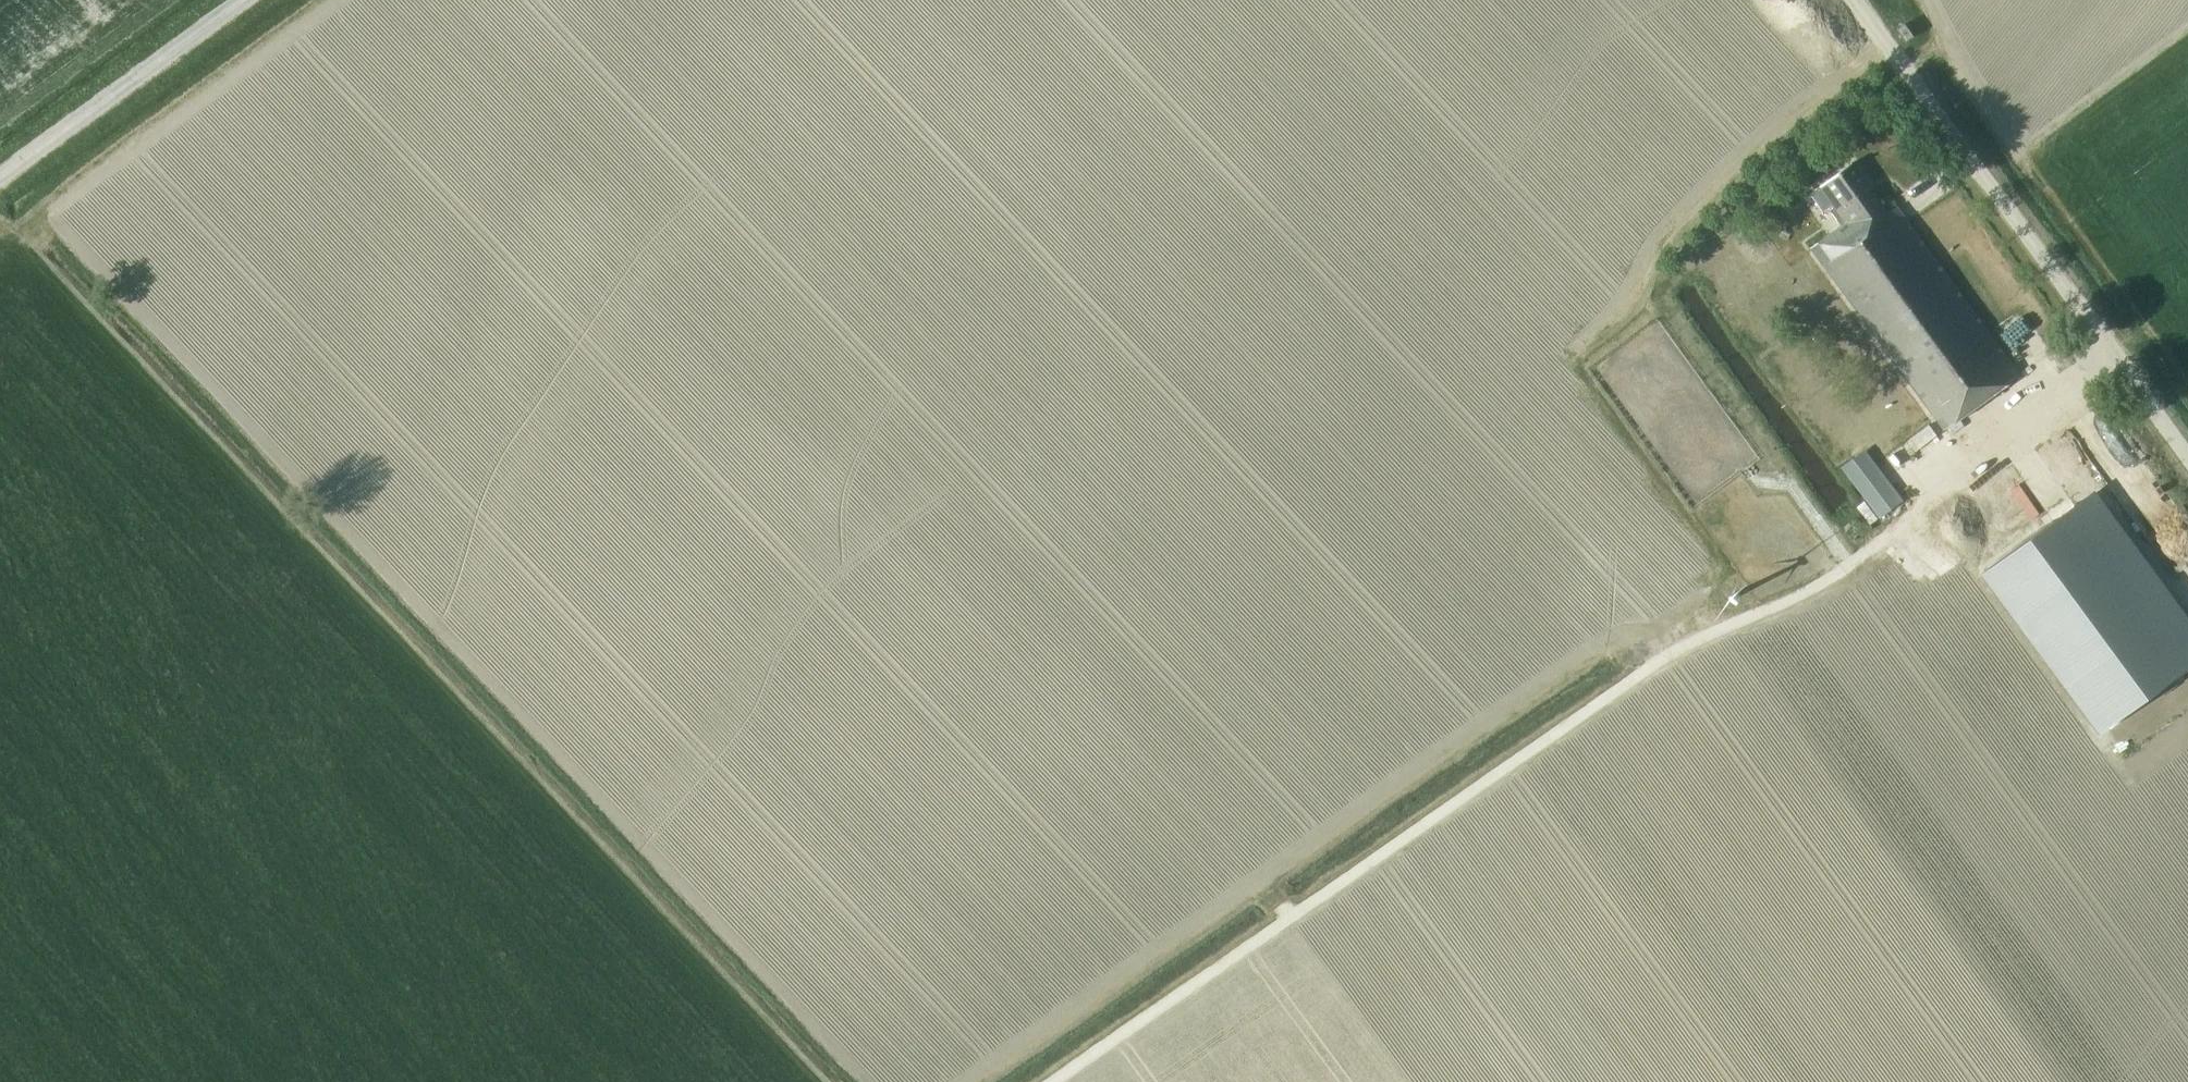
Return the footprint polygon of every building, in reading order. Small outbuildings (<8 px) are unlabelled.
[(1906,40),(1914,34),(1905,22),(1897,28),(1906,40)] [(1944,428),(1945,427),(2020,373),(1897,205),(1888,212),(1852,162),(1820,185),(1835,205),(1830,208),(1842,225),(1812,246),(1939,421),(1944,428)] [(1921,427),(1894,445),(1901,455),(1928,437),(1921,427)] [(2077,502),(2074,504),(2075,506),(2054,521),(2053,519),(1985,569),(2103,728),(2187,665),(2187,653),(2077,502)]
